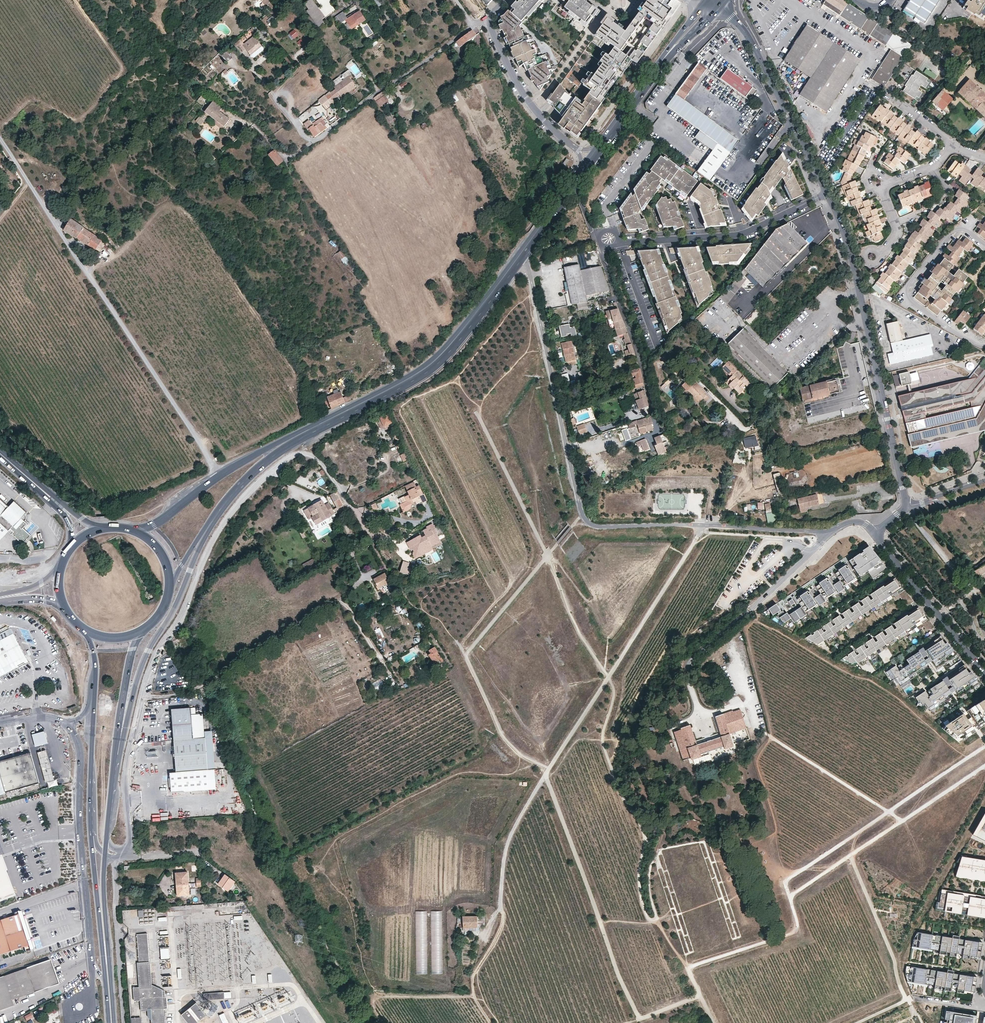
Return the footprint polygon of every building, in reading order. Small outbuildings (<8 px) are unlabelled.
[(270,11),(275,7),(268,0),(261,0),(270,11)] [(310,15),(316,24),(322,20),(325,18),(336,9),(336,8),(330,0),(316,0),(321,7),(318,8),(312,0),(310,0),(305,4),(309,9),(307,11),(310,15)] [(544,0),(517,0),(511,7),(513,9),(510,12),(523,23),(525,20),(526,20),(544,0)] [(564,2),(560,8),(586,27),(597,11),(583,0),(562,0),(564,2)] [(607,19),(597,34),(610,44),(615,48),(609,56),(606,54),(604,57),(600,62),(603,64),(601,67),(595,75),(592,73),(591,74),(589,77),(586,82),(584,85),(583,85),(586,87),(584,91),(591,96),(602,103),(605,99),(603,98),(600,95),(616,73),(619,76),(620,77),(632,60),(633,59),(635,60),(676,4),(671,0),(649,0),(625,32),(607,19)] [(641,6),(642,7),(625,30),(607,17),(594,35),(595,36),(609,46),(610,44),(597,34),(607,19),(625,32),(649,0),(645,0),(641,6)] [(632,60),(636,64),(645,52),(661,30),(662,31),(681,5),(674,0),(671,0),(676,4),(635,60),(633,59),(632,60)] [(886,84),(912,46),(843,0),(825,0),(822,4),(839,15),(837,18),(841,21),(843,18),(887,48),(886,49),(890,51),(872,80),(884,88),(886,84)] [(903,13),(924,26),(941,0),(911,0),(903,13)] [(973,1),(970,4),(966,11),(966,12),(974,17),(975,16),(982,20),(984,15),(984,0),(972,0),(973,1)] [(334,18),(338,25),(340,23),(347,33),(366,20),(360,11),(346,20),(341,13),(334,18)] [(523,23),(508,11),(506,14),(498,22),(500,25),(502,24),(504,29),(502,30),(504,34),(506,33),(508,37),(511,43),(509,44),(512,52),(514,51),(517,58),(515,58),(519,66),(519,67),(524,64),(531,77),(532,78),(532,77),(534,80),(534,81),(538,87),(541,86),(543,87),(552,73),(551,69),(547,71),(545,68),(548,66),(546,62),(545,62),(542,56),(535,59),(533,56),(536,55),(530,44),(526,46),(525,42),(529,41),(524,29),(521,30),(520,26),(523,23)] [(310,15),(304,19),(314,33),(314,32),(326,24),(322,20),(316,24),(310,15)] [(270,26),(278,20),(275,16),(267,23),(270,26)] [(807,26),(801,35),(794,45),(784,60),(810,77),(800,95),(825,112),(859,60),(807,26)] [(293,39),(299,34),(294,28),(289,32),(293,39)] [(476,35),(473,31),(457,42),(454,44),(457,49),(476,35)] [(794,45),(801,35),(798,33),(792,43),(794,45)] [(368,39),(371,44),(379,39),(375,34),(368,39)] [(251,56),(262,46),(254,36),(244,44),(240,40),(236,43),(243,51),(245,49),(251,56)] [(232,59),(226,52),(221,56),(227,63),(232,59)] [(698,63),(679,90),(666,107),(699,131),(694,138),(712,151),(707,158),(697,171),(709,180),(719,167),(732,148),(739,139),(684,100),(706,69),(698,63)] [(213,69),(208,64),(204,69),(208,73),(213,69)] [(744,97),(752,86),(726,67),(718,78),(744,97)] [(906,87),(903,91),(915,99),(917,96),(919,98),(923,92),(918,89),(921,85),(926,88),(929,82),(927,81),(928,78),(916,71),(913,75),(913,74),(905,86),(906,87)] [(600,95),(603,98),(619,76),(616,73),(600,95)] [(349,77),(348,75),(341,81),(342,83),(335,88),(336,90),(344,84),(343,82),(349,77)] [(357,88),(349,77),(343,82),(344,84),(336,90),(342,99),(349,94),(357,88)] [(969,82),(957,94),(984,119),(984,97),(969,82)] [(598,108),(602,103),(591,96),(590,98),(587,102),(585,101),(582,105),(580,104),(576,101),(573,99),(568,95),(561,90),(563,88),(559,85),(549,100),(555,105),(554,107),(565,115),(566,115),(569,116),(563,125),(564,126),(565,127),(566,128),(571,132),(577,137),(578,137),(598,108)] [(374,98),(380,107),(389,101),(391,103),(393,101),(385,90),(379,95),(374,98)] [(952,100),(941,91),(931,102),(941,112),(944,109),(952,100)] [(568,95),(573,99),(576,101),(578,98),(570,93),(569,95),(568,95)] [(335,104),(331,95),(327,98),(325,96),(319,101),(322,105),(327,110),(335,104)] [(220,112),(223,107),(214,100),(213,101),(205,112),(216,120),(224,126),(225,127),(230,119),(220,112)] [(875,117),(881,121),(889,110),(886,108),(885,109),(879,105),(873,113),(876,116),(875,117)] [(565,115),(554,107),(553,107),(555,109),(557,111),(559,113),(561,116),(564,118),(565,115)] [(889,110),(881,121),(886,125),(888,124),(891,127),(898,118),(892,114),(893,113),(889,110)] [(386,116),(393,126),(395,125),(394,123),(397,121),(395,118),(394,119),(390,113),(386,116)] [(322,133),(327,128),(325,125),(327,124),(322,117),(312,124),(309,120),(304,124),(308,130),(309,129),(315,138),(322,133)] [(898,117),(898,118),(891,127),(890,128),(896,132),(897,131),(900,133),(907,125),(901,121),(901,120),(898,117)] [(900,133),(899,135),(898,136),(904,140),(905,138),(908,141),(915,132),(909,128),(910,127),(907,125),(900,133)] [(916,130),(915,132),(908,141),(913,145),(914,144),(918,147),(925,138),(919,134),(920,133),(916,130)] [(868,146),(870,146),(872,143),(871,143),(874,136),(864,132),(862,135),(861,135),(858,140),(859,141),(868,146)] [(925,137),(925,138),(918,147),(917,148),(923,152),(924,150),(927,153),(934,145),(928,141),(929,140),(925,137)] [(403,138),(399,141),(405,150),(409,147),(403,138)] [(272,149),(266,141),(263,144),(269,151),(272,149)] [(855,144),(852,150),(864,156),(866,153),(865,152),(868,146),(859,141),(857,145),(855,144)] [(911,154),(903,148),(899,146),(896,151),(897,153),(895,156),(900,160),(903,162),(907,157),(908,158),(911,154)] [(864,156),(852,150),(849,156),(851,157),(849,161),(858,166),(861,160),(862,160),(864,156)] [(278,166),(283,162),(278,156),(274,151),(269,155),(278,166)] [(895,156),(893,155),(889,152),(885,158),(886,159),(884,162),(892,168),(896,163),(897,164),(900,160),(895,156)] [(793,200),(802,195),(790,169),(782,153),(776,161),(763,178),(764,179),(757,188),(756,188),(745,203),(746,203),(741,210),(750,221),(751,219),(755,214),(758,216),(766,205),(764,204),(770,195),(782,178),(786,185),(793,200)] [(685,197),(697,181),(660,154),(653,163),(655,164),(651,169),(652,170),(651,172),(661,179),(664,181),(679,192),(685,197)] [(859,166),(858,166),(849,161),(847,160),(846,160),(843,166),(845,167),(843,171),(845,172),(842,178),(849,179),(851,175),(852,175),(855,170),(856,170),(857,170),(859,166)] [(951,173),(956,177),(960,173),(965,165),(961,161),(959,163),(955,160),(949,168),(953,171),(951,173)] [(965,165),(960,173),(962,175),(960,179),(965,183),(970,177),(967,175),(969,173),(971,170),(969,168),(969,167),(965,165)] [(972,181),(978,186),(979,183),(982,179),(979,177),(981,176),(983,172),(981,171),(981,170),(977,167),(972,175),(975,177),(972,181)] [(651,172),(649,175),(659,182),(661,179),(651,172)] [(644,219),(641,220),(638,213),(641,209),(645,204),(646,205),(658,190),(656,189),(658,185),(660,183),(659,182),(649,175),(647,173),(644,177),(643,176),(633,190),(634,193),(631,197),(631,195),(628,198),(627,197),(619,208),(627,232),(638,231),(638,233),(648,229),(644,219)] [(850,182),(842,185),(845,192),(846,191),(848,195),(858,191),(855,185),(856,184),(855,180),(850,182)] [(924,184),(918,186),(922,196),(926,194),(927,196),(933,194),(928,181),(924,182),(924,184)] [(718,204),(716,197),(715,197),(714,198),(712,192),(700,184),(691,196),(699,202),(700,205),(699,205),(700,209),(699,209),(704,223),(705,223),(707,228),(711,226),(711,228),(720,226),(719,224),(725,223),(723,216),(720,209),(719,210),(717,205),(718,204)] [(793,200),(786,185),(784,186),(791,201),(793,200)] [(914,188),(908,191),(912,200),(916,199),(916,201),(923,198),(922,196),(918,186),(918,185),(913,187),(914,188)] [(908,191),(907,189),(903,191),(903,193),(897,195),(901,205),(905,203),(906,205),(913,202),(912,200),(908,191)] [(967,194),(961,189),(960,189),(958,192),(956,195),(960,197),(961,199),(959,202),(965,206),(969,200),(968,199),(965,197),(967,194)] [(852,205),(855,204),(862,201),(859,195),(861,194),(859,191),(858,191),(848,195),(846,196),(849,202),(850,201),(852,205)] [(699,202),(691,196),(689,198),(697,204),(698,206),(699,205),(700,205),(699,202)] [(671,199),(667,200),(664,202),(663,201),(663,199),(657,204),(658,208),(656,208),(663,227),(672,227),(676,226),(677,229),(684,226),(679,215),(678,216),(676,212),(678,211),(674,202),(672,202),(671,199)] [(861,214),(863,213),(871,210),(868,203),(869,203),(868,199),(862,201),(855,204),(858,210),(859,210),(861,214)] [(960,212),(965,206),(959,202),(957,205),(955,204),(951,201),(950,204),(949,203),(947,207),(948,208),(954,212),(956,209),(960,212)] [(939,216),(943,218),(945,215),(949,218),(954,212),(948,208),(946,211),(944,210),(941,207),(938,209),(935,212),(939,216)] [(869,223),(879,219),(876,212),(877,212),(876,208),(871,210),(863,213),(866,219),(867,219),(869,223)] [(935,212),(932,210),(930,213),(928,216),(931,218),(932,219),(930,222),(932,224),(936,227),(941,221),(937,218),(939,216),(935,212)] [(866,219),(863,213),(861,214),(863,219),(864,219),(866,224),(869,223),(867,219),(866,219)] [(923,231),(929,236),(933,230),(930,227),(932,224),(930,222),(928,221),(924,218),(921,221),(922,222),(920,225),(924,227),(925,228),(923,231)] [(71,219),(64,231),(96,250),(96,249),(100,251),(103,248),(105,245),(97,237),(71,219)] [(881,223),(879,219),(869,223),(866,224),(868,229),(865,231),(867,236),(870,234),(872,234),(873,237),(874,241),(882,238),(879,230),(882,229),(879,223),(881,223)] [(808,243),(788,223),(775,229),(744,269),(743,269),(740,274),(728,289),(724,293),(730,299),(746,278),(745,277),(748,274),(749,275),(747,278),(751,282),(754,279),(758,283),(763,288),(808,243)] [(924,242),(929,236),(923,231),(921,235),(919,233),(916,231),(914,233),(913,233),(910,236),(918,242),(921,239),(924,242)] [(918,242),(910,236),(908,240),(909,240),(905,246),(913,253),(916,249),(917,250),(922,244),(918,242)] [(960,238),(957,242),(965,248),(968,250),(974,242),(966,236),(963,240),(960,238)] [(965,248),(957,242),(954,245),(951,242),(948,246),(953,250),(959,254),(965,248)] [(715,247),(706,248),(709,255),(711,262),(714,270),(719,268),(720,270),(730,267),(730,265),(737,262),(740,258),(742,260),(750,249),(748,248),(751,244),(734,245),(734,246),(731,247),(731,245),(724,245),(724,247),(720,247),(720,246),(715,246),(715,247)] [(913,253),(905,246),(903,250),(904,250),(900,256),(908,262),(911,259),(912,260),(917,255),(915,254),(913,253)] [(689,248),(678,249),(679,251),(681,258),(680,259),(684,269),(685,269),(690,282),(689,283),(693,293),(694,293),(698,305),(708,296),(707,295),(711,291),(712,290),(710,287),(711,286),(708,276),(706,276),(701,263),(702,262),(699,252),(697,252),(695,247),(689,249),(689,248)] [(650,250),(639,251),(640,252),(642,258),(640,258),(644,269),(645,268),(649,278),(648,278),(651,286),(652,286),(655,294),(658,302),(655,303),(657,307),(660,306),(662,312),(661,313),(665,324),(666,324),(669,330),(679,322),(678,321),(682,318),(680,313),(682,313),(679,306),(678,306),(676,300),(677,300),(675,296),(674,296),(668,280),(669,279),(666,271),(665,272),(662,264),(663,264),(660,254),(658,254),(656,249),(651,251),(650,250)] [(959,254),(953,250),(950,254),(946,252),(943,255),(945,257),(954,264),(961,256),(959,254)] [(349,260),(343,251),(338,254),(345,264),(349,260)] [(908,262),(900,256),(898,255),(895,258),(896,259),(892,264),(901,271),(903,267),(905,268),(909,263),(908,262)] [(935,298),(932,303),(930,302),(927,307),(926,307),(937,316),(969,275),(962,270),(959,268),(954,275),(951,279),(942,272),(945,268),(949,271),(954,264),(945,257),(939,264),(923,285),(913,297),(924,306),(925,305),(928,301),(929,300),(927,299),(931,295),(927,291),(930,288),(938,294),(935,298)] [(737,262),(730,265),(730,267),(740,264),(742,260),(740,258),(737,262)] [(901,271),(892,264),(891,264),(889,267),(890,268),(886,273),(894,280),(896,276),(898,277),(902,272),(901,271)] [(581,277),(580,271),(579,265),(574,266),(565,268),(564,268),(567,282),(564,283),(565,290),(566,292),(567,291),(567,294),(566,294),(565,294),(568,306),(571,305),(575,305),(586,303),(587,302),(585,296),(584,287),(581,277)] [(588,269),(580,271),(581,277),(584,287),(585,296),(594,294),(609,291),(604,277),(601,266),(596,267),(588,269)] [(954,275),(949,271),(945,268),(942,272),(951,279),(954,275)] [(894,280),(886,273),(883,272),(881,275),(882,276),(876,283),(885,292),(888,293),(890,290),(887,289),(886,288),(889,284),(890,285),(894,280)] [(669,279),(668,280),(674,296),(675,296),(676,295),(670,279),(669,279)] [(927,291),(931,295),(935,298),(938,294),(930,288),(927,291)] [(730,299),(724,293),(723,294),(720,296),(722,299),(726,303),(730,299)] [(586,303),(575,305),(577,311),(587,309),(586,303)] [(613,320),(617,330),(625,327),(618,309),(611,312),(611,311),(607,312),(611,321),(613,320)] [(756,310),(745,320),(750,325),(760,315),(756,310)] [(962,310),(954,321),(957,324),(960,320),(965,324),(971,317),(962,310)] [(980,320),(974,328),(981,334),(984,330),(984,325),(980,320)] [(903,340),(898,321),(886,324),(893,353),(888,354),(890,364),(933,354),(931,345),(933,344),(931,334),(903,340)] [(567,335),(572,334),(570,328),(569,324),(559,326),(561,337),(567,336),(567,335)] [(625,327),(617,330),(619,335),(623,335),(628,350),(625,351),(627,356),(634,354),(628,338),(625,327)] [(743,329),(728,343),(772,388),(787,373),(743,329)] [(575,364),(570,342),(560,344),(562,355),(563,358),(564,363),(566,362),(570,362),(571,365),(575,364)] [(846,366),(843,354),(841,347),(834,349),(837,360),(838,364),(839,368),(846,366)] [(722,368),(731,377),(733,375),(734,374),(737,370),(728,361),(722,368)] [(677,374),(685,368),(682,363),(674,369),(677,374)] [(910,447),(974,432),(974,430),(976,430),(975,424),(981,422),(984,424),(984,368),(980,364),(973,372),(982,380),(974,389),(961,392),(959,381),(898,396),(910,447)] [(917,368),(899,372),(902,385),(908,384),(909,386),(920,384),(917,368)] [(643,386),(639,369),(635,370),(636,375),(634,375),(635,379),(636,379),(637,379),(639,387),(643,386)] [(731,377),(725,382),(730,387),(732,387),(734,389),(739,394),(743,390),(741,388),(745,384),(748,382),(743,377),(737,370),(734,374),(733,375),(731,377)] [(961,392),(974,389),(982,380),(973,372),(967,379),(959,381),(961,392)] [(701,389),(695,383),(694,384),(692,382),(693,382),(691,381),(687,384),(685,382),(680,386),(686,392),(687,390),(693,396),(699,402),(701,400),(704,403),(709,399),(701,390),(701,389)] [(802,402),(829,395),(839,393),(836,381),(799,389),(802,402)] [(778,393),(783,388),(779,384),(774,390),(778,393)] [(335,406),(350,399),(348,395),(343,397),(341,391),(327,396),(331,408),(335,406)] [(829,396),(829,395),(802,402),(803,405),(829,398),(830,397),(830,396),(829,396)] [(848,403),(850,412),(860,410),(858,401),(848,403)] [(387,415),(376,420),(381,428),(386,430),(391,428),(392,430),(394,429),(387,415)] [(368,416),(361,419),(365,426),(371,423),(368,416)] [(652,424),(650,416),(636,421),(641,434),(643,433),(646,432),(652,430),(651,425),(652,424)] [(974,432),(910,447),(910,448),(984,430),(984,424),(981,422),(975,424),(976,430),(974,430),(974,432)] [(588,432),(585,423),(577,426),(580,435),(588,432)] [(401,444),(395,433),(392,434),(398,446),(399,445),(401,444)] [(659,449),(661,455),(666,452),(660,436),(654,439),(656,446),(655,446),(657,450),(659,449)] [(649,450),(645,439),(640,441),(635,443),(637,447),(642,445),(644,452),(649,450)] [(804,469),(785,473),(788,484),(807,480),(804,469)] [(784,492),(779,472),(773,474),(778,494),(784,492)] [(415,486),(412,481),(404,485),(408,494),(403,496),(405,501),(407,505),(412,503),(412,502),(414,501),(415,503),(420,501),(417,495),(421,493),(417,484),(415,486)] [(421,493),(417,495),(420,501),(421,503),(427,500),(423,492),(421,493)] [(343,505),(336,493),(331,496),(337,507),(335,508),(337,513),(344,509),(342,506),(343,505)] [(818,494),(799,499),(802,513),(813,510),(812,506),(820,504),(818,494)] [(0,499),(0,539),(8,530),(11,533),(20,541),(22,544),(30,535),(22,528),(26,523),(24,521),(22,519),(25,516),(27,513),(13,501),(8,506),(0,499)] [(331,517),(322,500),(312,505),(313,505),(304,510),(309,519),(312,517),(316,525),(331,517)] [(408,508),(407,505),(405,501),(401,503),(399,504),(402,511),(408,508)] [(775,508),(771,509),(769,503),(764,504),(766,510),(762,511),(765,522),(777,519),(775,508)] [(426,535),(429,542),(436,538),(434,534),(436,533),(437,532),(433,524),(426,527),(427,528),(423,530),(424,533),(426,535)] [(416,537),(420,543),(416,545),(414,550),(412,554),(415,558),(433,549),(431,546),(440,541),(436,533),(434,534),(436,538),(429,542),(426,535),(422,538),(420,535),(416,537)] [(420,543),(416,537),(407,542),(410,548),(414,550),(416,545),(420,543)] [(887,568),(882,562),(880,564),(878,560),(879,559),(869,547),(863,551),(863,552),(860,554),(860,555),(850,562),(854,568),(856,570),(858,574),(866,569),(868,572),(873,578),(887,568)] [(849,560),(850,562),(860,555),(860,554),(859,553),(849,560)] [(317,557),(303,564),(306,570),(320,563),(317,557)] [(409,563),(403,561),(400,572),(410,575),(412,569),(408,568),(409,563)] [(853,572),(852,570),(853,570),(853,569),(849,564),(848,565),(847,566),(841,569),(837,572),(835,573),(840,580),(843,586),(845,585),(850,581),(855,578),(856,577),(853,572)] [(974,572),(978,577),(984,572),(984,564),(974,572)] [(861,577),(868,572),(866,569),(858,574),(861,577)] [(382,584),(389,596),(396,592),(385,572),(374,578),(378,587),(382,584)] [(834,585),(833,583),(834,583),(830,577),(827,579),(820,583),(817,585),(816,586),(821,593),(824,599),(826,598),(829,596),(831,594),(836,591),(837,590),(834,585)] [(871,596),(874,600),(872,602),(869,598),(868,596),(861,601),(862,602),(865,607),(862,608),(860,604),(859,602),(851,607),(852,609),(855,613),(853,615),(850,610),(849,609),(842,614),(843,615),(846,619),(844,621),(841,617),(840,615),(832,620),(833,621),(836,626),(834,627),(831,623),(830,622),(823,626),(825,629),(826,631),(824,632),(823,631),(821,628),(814,633),(814,634),(812,635),(811,634),(805,639),(810,642),(811,641),(814,642),(816,641),(818,645),(830,636),(831,638),(832,638),(833,638),(835,637),(834,634),(839,630),(840,632),(841,631),(842,632),(845,630),(843,628),(849,624),(850,626),(851,625),(851,626),(854,624),(853,621),(858,618),(859,619),(860,619),(861,619),(864,618),(862,615),(867,611),(869,613),(870,612),(870,613),(873,611),(871,609),(877,605),(878,607),(879,606),(880,607),(883,605),(881,602),(887,598),(888,600),(889,600),(893,598),(895,601),(900,598),(906,606),(914,601),(912,599),(905,590),(904,590),(899,584),(900,583),(895,578),(886,584),(887,585),(890,590),(887,591),(884,587),(883,586),(870,595),(871,596)] [(843,586),(840,580),(835,584),(834,585),(837,590),(839,592),(845,588),(843,586)] [(818,603),(814,598),(814,596),(815,596),(811,590),(810,591),(802,596),(798,598),(797,599),(801,606),(805,612),(807,611),(812,607),(818,603)] [(824,599),(821,593),(816,597),(814,598),(818,603),(820,605),(826,601),(824,599)] [(773,615),(781,610),(776,604),(769,609),(773,615)] [(794,623),(807,614),(805,612),(801,606),(789,615),(792,620),(794,623)] [(904,632),(906,630),(910,628),(911,629),(912,629),(913,630),(917,627),(919,630),(924,627),(925,629),(931,630),(935,627),(919,607),(910,613),(910,615),(913,619),(911,621),(908,616),(907,615),(894,624),(898,629),(895,631),(893,627),(892,625),(885,630),(888,636),(886,637),(883,633),(882,632),(875,637),(876,638),(879,642),(877,644),(874,639),(873,638),(866,643),(867,644),(869,648),(867,650),(864,646),(863,644),(856,649),(857,651),(860,655),(858,656),(854,651),(851,653),(849,654),(849,655),(848,657),(847,655),(840,660),(847,664),(849,662),(852,664),(856,662),(857,663),(860,661),(863,660),(864,662),(865,661),(868,660),(867,657),(873,653),(874,655),(875,654),(875,655),(878,653),(876,651),(882,646),(883,648),(884,648),(885,649),(887,647),(885,644),(891,640),(893,642),(894,641),(894,642),(897,640),(895,638),(901,634),(902,636),(903,635),(904,636),(906,634),(904,632)] [(789,615),(787,612),(785,614),(783,611),(776,616),(778,619),(781,617),(785,623),(785,622),(787,624),(792,620),(789,615)] [(0,635),(0,677),(22,665),(29,662),(22,647),(12,628),(0,635)] [(940,665),(955,656),(939,636),(923,647),(924,649),(921,652),(919,650),(916,652),(917,653),(904,661),(906,664),(901,668),(898,664),(895,666),(898,670),(897,671),(894,667),(884,674),(887,677),(888,676),(892,681),(894,680),(899,687),(915,676),(913,673),(919,669),(925,665),(923,661),(927,659),(930,662),(932,665),(932,666),(935,671),(941,667),(940,665)] [(438,651),(435,647),(429,651),(431,653),(429,655),(434,663),(440,659),(442,662),(444,661),(443,660),(443,659),(442,659),(442,658),(441,658),(437,652),(438,651)] [(976,681),(963,666),(947,676),(948,678),(949,680),(946,682),(945,682),(942,683),(941,682),(928,690),(931,693),(928,695),(927,696),(924,693),(924,692),(914,699),(916,703),(918,701),(922,706),(924,705),(929,712),(934,709),(939,706),(937,702),(943,698),(949,694),(947,691),(951,688),(953,691),(955,694),(959,700),(965,696),(964,694),(979,684),(976,681)] [(984,721),(984,703),(983,700),(969,710),(967,711),(972,718),(977,726),(983,722),(984,721)] [(190,707),(171,708),(173,740),(193,738),(191,714),(190,707)] [(675,730),(682,759),(692,756),(693,759),(702,756),(702,754),(726,746),(726,749),(734,746),(730,733),(735,732),(736,733),(746,729),(740,709),(728,713),(727,712),(717,715),(723,734),(697,743),(691,723),(682,727),(682,728),(675,730)] [(195,714),(191,714),(193,738),(205,737),(205,735),(204,731),(203,713),(199,713),(195,714)] [(968,720),(963,713),(962,714),(956,719),(957,721),(956,722),(956,723),(954,724),(952,721),(950,722),(948,724),(944,726),(940,729),(954,740),(958,743),(962,741),(960,738),(971,732),(972,734),(976,732),(973,728),(971,724),(968,720)] [(968,720),(971,724),(973,728),(975,727),(977,725),(972,718),(968,720)] [(31,733),(35,746),(47,743),(44,730),(31,733)] [(962,741),(972,734),(971,732),(960,738),(962,741)] [(212,734),(205,735),(205,737),(207,769),(208,788),(215,788),(214,768),(212,734)] [(173,740),(176,771),(207,769),(205,737),(193,738),(173,740)] [(56,779),(53,779),(46,749),(38,751),(46,787),(58,785),(56,779)] [(30,753),(0,762),(0,772),(3,782),(6,793),(40,784),(39,781),(36,773),(30,753)] [(207,769),(176,771),(169,772),(171,791),(208,788),(207,769)] [(974,838),(984,843),(984,814),(974,838)] [(956,877),(959,877),(981,880),(981,877),(978,877),(980,860),(974,859),(972,876),(960,874),(962,857),(966,858),(966,856),(961,855),(957,861),(960,865),(957,870),(956,877)] [(1,857),(0,857),(0,900),(15,894),(1,857)] [(972,876),(974,859),(966,858),(962,857),(960,874),(972,876)] [(189,883),(188,872),(176,873),(177,885),(189,883)] [(225,874),(218,884),(229,891),(236,882),(225,874)] [(177,885),(177,897),(190,896),(189,883),(177,885)] [(939,907),(941,893),(961,896),(961,895),(963,895),(963,896),(984,900),(984,896),(941,889),(939,893),(938,902),(936,902),(935,910),(984,918),(984,914),(939,907)] [(963,896),(963,895),(961,895),(961,896),(941,893),(939,907),(984,914),(984,900),(963,896)] [(442,966),(441,910),(431,911),(432,971),(435,971),(435,966),(442,966)] [(426,926),(426,911),(416,911),(416,933),(425,933),(425,926),(426,926)] [(5,919),(0,921),(0,955),(24,947),(26,952),(30,950),(29,947),(27,940),(23,927),(19,914),(18,912),(14,914),(14,916),(5,919)] [(33,946),(29,934),(27,928),(22,913),(19,914),(23,927),(27,940),(29,947),(33,946)] [(461,924),(459,924),(459,928),(477,928),(477,916),(466,916),(461,916),(461,924)] [(980,957),(982,942),(959,938),(953,937),(917,932),(914,939),(912,946),(932,949),(940,950),(946,951),(950,952),(956,953),(963,954),(970,955),(980,957)] [(139,961),(150,960),(148,934),(137,935),(139,961)] [(169,947),(160,947),(160,959),(169,959),(169,947)] [(427,972),(426,959),(423,959),(423,965),(416,965),(417,973),(427,972)] [(24,969),(3,977),(12,1000),(58,984),(54,972),(52,966),(50,960),(24,969)] [(150,963),(138,963),(140,987),(140,989),(152,988),(152,984),(150,963)] [(905,973),(907,981),(928,984),(935,985),(941,987),(945,987),(951,988),(957,989),(964,990),(975,992),(977,977),(953,973),(947,972),(906,966),(905,973)] [(1,1011),(14,1006),(12,1000),(3,977),(0,978),(0,1011),(1,1011)] [(140,987),(133,987),(134,1000),(141,1000),(141,999),(164,997),(166,997),(165,990),(152,984),(152,988),(140,989),(140,987)] [(151,1010),(152,1022),(165,1022),(164,1009),(168,1009),(167,998),(166,997),(164,997),(141,999),(141,1000),(141,1011),(151,1010)] [(190,1022),(197,1022),(207,1014),(197,1002),(182,1014),(190,1022)] [(948,1013),(977,1017),(977,1015),(947,1011),(945,1019),(947,1019),(948,1013)] [(24,1016),(26,1020),(33,1017),(30,1012),(24,1016)] [(220,1015),(223,1022),(229,1022),(224,1013),(220,1015)] [(977,1017),(948,1013),(947,1019),(947,1022),(946,1022),(976,1022),(977,1017)]
